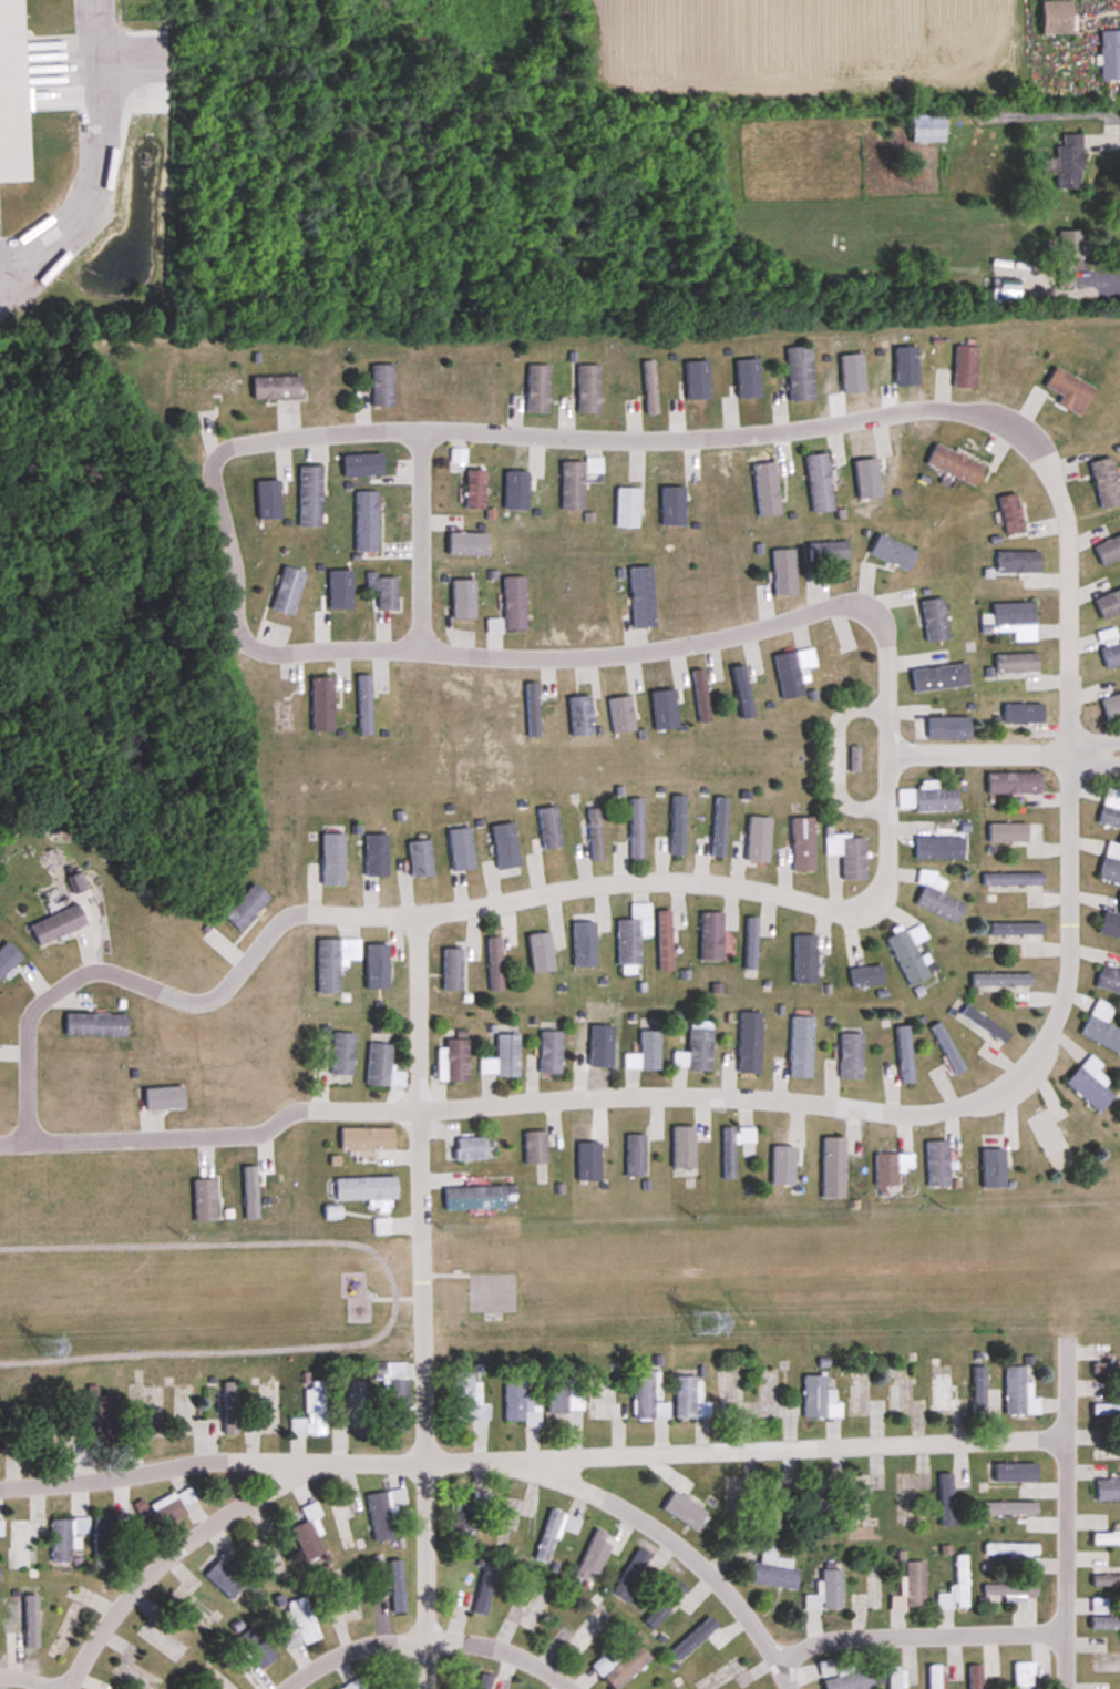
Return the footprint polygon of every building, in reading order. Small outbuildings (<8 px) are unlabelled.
[(27,183),(21,0),(0,0),(0,184),(27,183)] [(1070,2),(1041,2),(1041,36),(1070,36),(1070,2)] [(1119,82),(1119,31),(1100,31),(1100,82),(1119,82)] [(944,116),(911,116),(911,144),(944,144),(944,116)] [(1081,190),(1081,136),(1056,136),(1056,190),(1081,190)] [(1057,232),(1056,288),(1071,288),(1072,261),(1081,261),(1081,232),(1057,232)] [(991,293),(1018,293),(1018,280),(991,280),(991,293)] [(789,402),(813,401),(811,346),(786,348),(789,402)] [(975,346),(954,346),(954,387),(975,387),(975,346)] [(655,360),(643,361),(646,415),(658,415),(655,360)] [(372,365),(372,406),(393,406),(393,365),(372,365)] [(527,413),(548,413),(548,365),(527,365),(527,413)] [(577,365),(577,413),(599,412),(599,365),(577,365)] [(1094,385),(1046,366),(1038,387),(1085,406),(1094,385)] [(253,376),(253,399),(301,399),(301,376),(253,376)] [(926,465),(975,486),(983,465),(935,444),(926,465)] [(832,511),(827,454),(806,456),(811,513),(832,511)] [(1111,457),(1089,462),(1101,508),(1119,504),(1119,496),(1111,457)] [(562,462),(562,510),(583,510),(583,462),(562,462)] [(774,463),(752,465),(758,516),(780,514),(774,463)] [(322,466),(299,466),(298,526),(321,526),(322,466)] [(485,470),(466,470),(466,509),(485,509),(485,470)] [(638,488),(616,488),(616,527),(638,527),(638,488)] [(355,551),(377,551),(377,491),(355,491),(355,551)] [(1023,531),(1017,493),(998,496),(1004,534),(1023,531)] [(1119,558),(1119,535),(1093,545),(1100,565),(1119,558)] [(909,568),(915,547),(875,536),(869,556),(909,568)] [(809,543),(809,560),(848,560),(848,543),(809,543)] [(795,594),(795,549),(773,549),(773,594),(795,594)] [(1039,572),(1039,551),(996,551),(996,572),(1039,572)] [(271,610),(293,615),(304,570),(282,565),(271,610)] [(629,567),(633,627),(655,625),(652,566),(629,567)] [(397,575),(366,575),(366,589),(378,589),(378,610),(397,610),(397,575)] [(504,577),(504,630),(525,630),(525,577),(504,577)] [(1100,618),(1119,612),(1119,590),(1094,598),(1100,618)] [(921,600),(926,641),(948,639),(944,598),(921,600)] [(1013,631),(1013,642),(1035,641),(1035,602),(991,603),(991,632),(1013,631)] [(1113,627),(1096,632),(1105,668),(1119,664),(1119,642),(1117,643),(1113,627)] [(782,700),(804,696),(801,683),(808,682),(806,669),(816,667),(812,648),(774,655),(782,700)] [(1038,653),(995,653),(995,672),(1038,672),(1038,653)] [(731,663),(741,723),(754,721),(744,661),(731,663)] [(968,685),(965,662),(911,670),(914,693),(968,685)] [(710,721),(705,669),(693,670),(698,722),(710,721)] [(358,736),(371,736),(371,675),(358,675),(358,736)] [(312,677),(312,731),(333,731),(333,677),(312,677)] [(526,738),(537,738),(537,683),(526,683),(526,738)] [(1106,720),(1119,717),(1119,694),(1101,698),(1106,720)] [(569,698),(572,736),(593,734),(590,696),(569,698)] [(613,733),(635,731),(630,696),(609,698),(613,733)] [(1004,723),(1042,723),(1042,704),(1004,704),(1004,723)] [(987,794),(1041,794),(1041,772),(987,772),(987,794)] [(1119,830),(1119,803),(1119,798),(1119,791),(1106,787),(1097,824),(1119,830)] [(915,812),(957,812),(957,789),(915,789),(915,812)] [(671,797),(671,858),(683,858),(683,797),(671,797)] [(726,797),(714,797),(713,857),(725,857),(726,797)] [(642,799),(630,799),(630,860),(642,860),(642,799)] [(543,850),(561,848),(556,807),(538,809),(543,850)] [(587,810),(592,862),(604,861),(599,809),(587,810)] [(768,863),(770,818),(749,817),(748,835),(740,835),(739,847),(733,847),(732,861),(768,863)] [(814,872),(813,818),(792,819),(793,873),(814,872)] [(498,879),(520,876),(514,824),(491,826),(498,879)] [(1041,824),(998,824),(998,841),(1026,840),(1026,859),(1042,859),(1041,824)] [(451,871),(473,870),(471,829),(450,830),(451,871)] [(322,886),(344,886),(344,834),(322,834),(322,886)] [(366,877),(387,877),(387,835),(366,835),(366,877)] [(842,880),(865,880),(865,837),(826,837),(826,857),(842,857),(842,880)] [(915,860),(964,860),(964,838),(915,838),(915,860)] [(431,877),(430,841),(409,842),(410,877),(431,877)] [(1107,842),(1097,879),(1119,885),(1119,845),(1107,842)] [(915,905),(956,924),(965,904),(941,893),(947,880),(921,869),(914,884),(923,888),(915,905)] [(81,873),(68,878),(73,893),(86,889),(81,873)] [(981,874),(981,886),(1043,886),(1043,874),(981,874)] [(270,899),(254,884),(223,916),(239,931),(270,899)] [(650,903),(630,903),(630,920),(617,920),(618,967),(626,967),(626,974),(630,974),(630,966),(640,966),(640,937),(650,937),(650,903)] [(29,925),(38,946),(87,926),(78,905),(29,925)] [(658,911),(658,972),(671,972),(671,911),(658,911)] [(1119,940),(1119,916),(1104,912),(1098,934),(1119,940)] [(722,913),(701,913),(701,961),(722,961),(722,913)] [(757,970),(757,918),(744,918),(744,970),(757,970)] [(1042,923),(1000,923),(1000,944),(1042,944),(1042,923)] [(926,939),(920,924),(887,938),(907,986),(928,978),(914,944),(926,939)] [(552,970),(551,933),(530,933),(531,971),(552,970)] [(794,935),(794,984),(817,984),(817,935),(794,935)] [(341,994),(341,960),(359,960),(360,940),(317,939),(317,994),(341,994)] [(25,955),(8,940),(0,948),(0,981),(25,955)] [(366,987),(390,987),(390,961),(404,961),(404,942),(366,942),(366,987)] [(461,991),(461,949),(444,949),(444,991),(461,991)] [(853,989),(885,982),(881,964),(849,971),(853,989)] [(1101,967),(1095,988),(1119,995),(1119,972),(1101,967)] [(1031,986),(1031,974),(971,974),(971,986),(1031,986)] [(1119,1054),(1119,1031),(1106,1025),(1113,1008),(1095,1000),(1080,1037),(1119,1054)] [(1010,1033),(965,1007),(960,1016),(1004,1042),(1010,1033)] [(590,1071),(612,1071),(613,1011),(590,1011),(590,1071)] [(66,1036),(126,1036),(126,1013),(66,1013),(66,1036)] [(740,1074),(761,1074),(761,1013),(740,1013),(740,1074)] [(790,1078),(812,1078),(812,1017),(790,1017),(790,1078)] [(673,1070),(711,1070),(712,1022),(690,1022),(689,1054),(674,1054),(673,1070)] [(929,1028),(955,1075),(965,1070),(939,1023),(929,1028)] [(894,1027),(900,1085),(914,1083),(908,1026),(894,1027)] [(660,1031),(640,1031),(640,1071),(660,1071),(660,1031)] [(540,1032),(540,1073),(561,1073),(561,1032),(540,1032)] [(354,1034),(332,1033),(331,1075),(353,1076),(354,1034)] [(480,1059),(480,1076),(519,1076),(519,1034),(497,1034),(497,1059),(480,1059)] [(862,1034),(840,1034),(840,1079),(862,1079),(862,1034)] [(438,1049),(438,1082),(468,1082),(468,1040),(446,1040),(446,1049),(438,1049)] [(391,1045),(368,1045),(368,1087),(391,1087),(391,1045)] [(1098,1114),(1113,1098),(1102,1088),(1107,1083),(1096,1072),(1101,1066),(1090,1056),(1065,1083),(1098,1114)] [(146,1108),(185,1106),(183,1085),(145,1087),(146,1108)] [(1029,1125),(1051,1167),(1069,1158),(1046,1115),(1029,1125)] [(592,1181),(592,1127),(578,1127),(578,1181),(592,1181)] [(673,1128),(673,1169),(695,1169),(695,1128),(673,1128)] [(723,1180),(735,1180),(735,1145),(754,1145),(754,1128),(737,1128),(723,1128),(723,1180)] [(394,1129),(341,1129),(341,1150),(394,1150),(394,1129)] [(525,1164),(546,1164),(546,1132),(525,1132),(525,1164)] [(789,1134),(772,1134),(772,1185),(789,1185),(789,1134)] [(645,1135),(627,1135),(627,1177),(645,1177),(645,1135)] [(1004,1187),(1004,1135),(982,1135),(982,1187),(1004,1187)] [(455,1160),(487,1160),(487,1138),(455,1138),(455,1160)] [(845,1138),(822,1138),(822,1199),(845,1199),(845,1138)] [(948,1186),(948,1141),(927,1141),(927,1186),(948,1186)] [(875,1154),(875,1186),(897,1186),(897,1172),(912,1172),(912,1154),(875,1154)] [(335,1179),(335,1201),(397,1200),(396,1178),(335,1179)] [(194,1180),(194,1221),(217,1221),(217,1180),(194,1180)] [(508,1210),(508,1186),(445,1188),(445,1211),(508,1210)] [(888,1363),(888,1417),(902,1417),(902,1406),(910,1406),(910,1371),(900,1371),(900,1363),(888,1363)] [(1092,1363),(1092,1374),(1119,1374),(1119,1363),(1092,1363)] [(1005,1415),(1040,1415),(1040,1398),(1025,1398),(1025,1366),(1005,1366),(1005,1415)] [(668,1404),(655,1404),(655,1371),(634,1371),(634,1418),(668,1419),(668,1404)] [(454,1421),(489,1421),(489,1404),(480,1404),(480,1382),(473,1382),(473,1373),(454,1373),(454,1421)] [(540,1406),(532,1406),(532,1393),(523,1393),(523,1373),(506,1373),(506,1421),(524,1421),(524,1427),(540,1427),(540,1406)] [(548,1373),(548,1412),(583,1412),(583,1394),(573,1394),(573,1373),(548,1373)] [(956,1375),(932,1375),(932,1413),(956,1413),(956,1375)] [(804,1376),(804,1419),(840,1419),(840,1390),(826,1390),(826,1376),(804,1376)] [(626,1403),(609,1403),(609,1378),(590,1377),(590,1419),(626,1420),(626,1403)] [(676,1419),(711,1419),(711,1403),(699,1403),(699,1377),(676,1377),(676,1419)] [(388,1432),(408,1432),(408,1380),(388,1380),(388,1432)] [(324,1381),(306,1382),(306,1419),(290,1420),(291,1437),(325,1436),(324,1381)] [(367,1429),(368,1382),(355,1382),(355,1392),(350,1392),(350,1429),(367,1429)] [(225,1384),(225,1436),(236,1436),(236,1384),(225,1384)] [(98,1446),(118,1446),(118,1397),(97,1397),(98,1446)] [(1119,1416),(1119,1405),(1092,1405),(1092,1416),(1119,1416)] [(1119,1460),(1119,1449),(1092,1449),(1092,1460),(1119,1460)] [(951,1473),(939,1473),(939,1526),(951,1526),(951,1473)] [(662,1509),(702,1535),(713,1518),(699,1510),(703,1503),(690,1494),(696,1485),(682,1476),(662,1509)] [(811,1531),(831,1531),(831,1481),(811,1481),(811,1531)] [(367,1496),(375,1544),(394,1540),(391,1524),(397,1523),(395,1507),(407,1504),(405,1489),(367,1496)] [(452,1490),(450,1538),(462,1539),(462,1545),(475,1546),(477,1508),(481,1508),(482,1492),(452,1490)] [(771,1521),(779,1521),(779,1492),(771,1492),(771,1521)] [(356,1552),(347,1501),(332,1504),(341,1555),(356,1552)] [(137,1515),(142,1534),(186,1523),(181,1503),(137,1515)] [(1036,1503),(984,1503),(984,1514),(1036,1514),(1036,1503)] [(576,1534),(581,1519),(551,1508),(533,1559),(548,1564),(560,1529),(576,1534)] [(130,1534),(130,1514),(95,1514),(95,1557),(117,1557),(117,1534),(130,1534)] [(88,1519),(52,1519),(52,1563),(73,1563),(73,1534),(88,1534),(88,1519)] [(11,1521),(11,1570),(30,1570),(30,1541),(44,1541),(44,1521),(11,1521)] [(575,1577),(585,1581),(589,1573),(597,1577),(611,1545),(605,1542),(609,1534),(596,1528),(575,1577)] [(1092,1534),(1092,1546),(1119,1546),(1119,1534),(1092,1534)] [(984,1556),(1008,1556),(1008,1562),(1022,1562),(1021,1574),(1037,1574),(1038,1545),(984,1544),(984,1556)] [(748,1583),(793,1590),(798,1563),(776,1559),(778,1548),(763,1546),(759,1564),(752,1563),(748,1583)] [(660,1568),(637,1553),(610,1594),(627,1605),(631,1598),(637,1602),(660,1568)] [(956,1590),(937,1591),(937,1609),(968,1609),(966,1556),(955,1556),(956,1590)] [(246,1587),(220,1561),(205,1576),(231,1602),(246,1587)] [(405,1613),(403,1561),(390,1561),(392,1613),(405,1613)] [(926,1562),(903,1562),(903,1597),(890,1597),(890,1611),(925,1611),(926,1562)] [(475,1596),(471,1614),(486,1617),(497,1566),(486,1563),(479,1597),(475,1596)] [(843,1571),(822,1571),(822,1597),(805,1597),(805,1609),(843,1609),(843,1571)] [(879,1571),(869,1571),(870,1579),(854,1579),(855,1609),(881,1608),(879,1571)] [(1092,1576),(1092,1588),(1119,1588),(1119,1576),(1092,1576)] [(537,1631),(555,1590),(538,1582),(527,1607),(513,1601),(506,1617),(537,1631)] [(1004,1596),(1004,1604),(1027,1604),(1027,1598),(1036,1598),(1036,1585),(984,1585),(984,1596),(1004,1596)] [(671,1612),(689,1599),(681,1588),(643,1615),(651,1626),(671,1612)] [(287,1650),(321,1640),(307,1597),(283,1605),(293,1635),(283,1638),(287,1650)] [(593,1614),(575,1635),(563,1626),(553,1638),(578,1660),(613,1619),(604,1611),(598,1618),(593,1614)] [(668,1650),(678,1664),(721,1631),(711,1618),(668,1650)] [(1091,1618),(1091,1631),(1119,1631),(1119,1618),(1091,1618)] [(237,1639),(260,1670),(277,1658),(254,1627),(237,1639)] [(602,1657),(592,1666),(612,1688),(618,1688),(652,1659),(639,1644),(612,1668),(602,1657)] [(870,1669),(855,1672),(853,1665),(834,1669),(832,1660),(819,1663),(824,1688),(874,1688),(870,1669)] [(1034,1663),(1015,1663),(1015,1688),(1027,1688),(1027,1687),(1034,1687),(1034,1663)] [(940,1665),(929,1665),(929,1688),(940,1688),(940,1665)] [(983,1666),(969,1666),(969,1688),(983,1688),(983,1666)] [(905,1686),(903,1686),(903,1667),(889,1667),(889,1688),(901,1688),(905,1688),(905,1686)] [(196,1688),(213,1688),(207,1670),(192,1674),(196,1688)] [(359,1678),(340,1688),(365,1688),(359,1678)]
